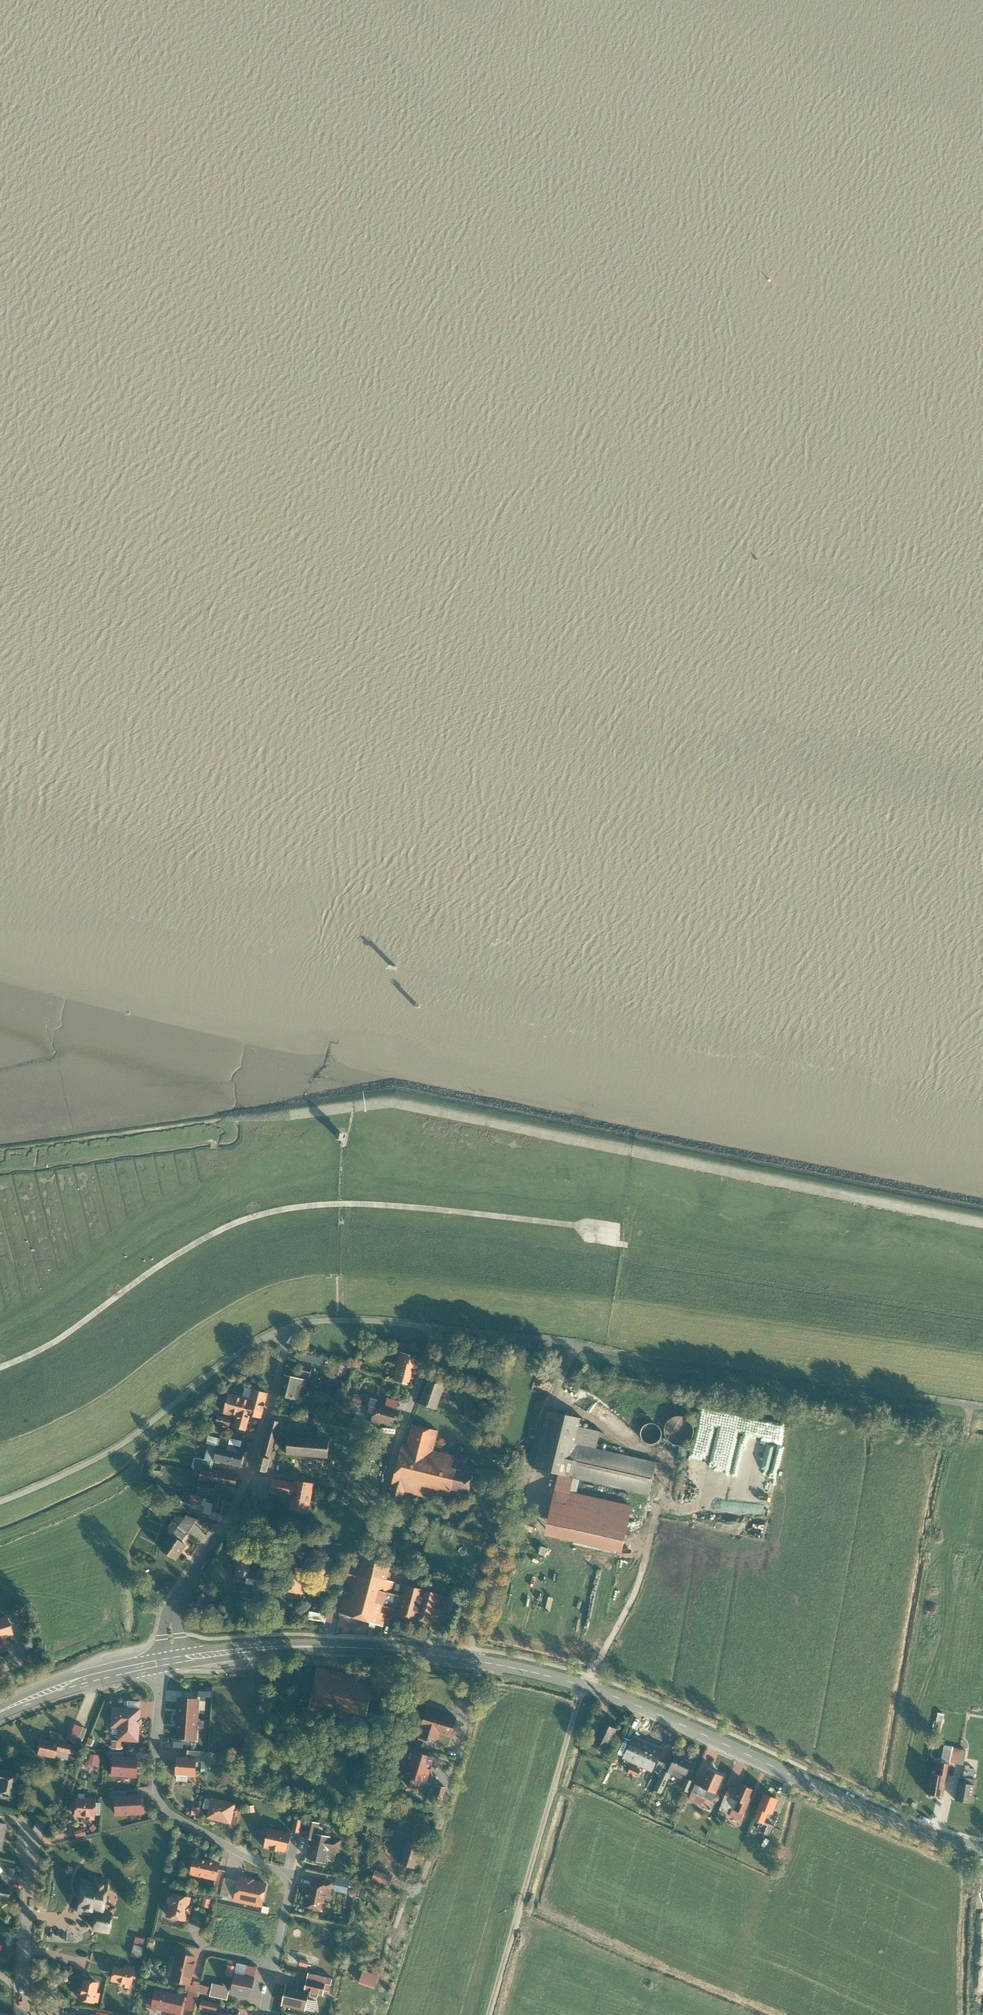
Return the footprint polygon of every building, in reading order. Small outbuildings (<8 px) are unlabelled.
[(347,1132),(340,1130),(338,1138),(345,1140),(347,1132)] [(301,1350),(299,1357),(310,1360),(312,1354),(301,1350)] [(416,1356),(401,1352),(394,1379),(408,1383),(416,1356)] [(363,1361),(356,1359),(354,1366),(361,1368),(363,1361)] [(312,1368),(302,1365),(301,1373),(310,1375),(312,1368)] [(300,1396),(304,1377),(283,1372),(279,1391),(300,1396)] [(428,1377),(419,1402),(436,1408),(445,1383),(428,1377)] [(267,1391),(248,1386),(246,1394),(227,1390),(224,1402),(262,1412),(267,1391)] [(356,1394),(356,1403),(368,1404),(369,1394),(356,1394)] [(394,1422),(398,1406),(375,1400),(371,1416),(394,1422)] [(262,1412),(224,1402),(222,1411),(235,1414),(232,1424),(246,1428),(249,1414),(261,1417),(262,1412)] [(704,1428),(715,1428),(715,1417),(716,1417),(716,1410),(704,1410),(704,1428)] [(547,1411),(534,1469),(561,1475),(549,1534),(624,1550),(634,1505),(578,1493),(581,1481),(651,1497),(659,1462),(598,1449),(601,1432),(581,1428),(583,1419),(547,1411)] [(219,1414),(217,1422),(231,1426),(233,1417),(219,1414)] [(669,1416),(667,1441),(688,1442),(689,1417),(669,1416)] [(260,1458),(270,1460),(272,1461),(281,1423),(269,1420),(260,1458)] [(439,1431),(412,1424),(407,1444),(402,1443),(390,1496),(403,1499),(404,1493),(429,1499),(431,1491),(456,1497),(457,1492),(472,1496),(477,1474),(454,1469),(455,1462),(466,1465),(468,1456),(456,1453),(455,1456),(434,1451),(439,1431)] [(709,1454),(709,1482),(744,1482),(744,1473),(752,1473),(752,1475),(766,1474),(766,1440),(762,1440),(762,1447),(745,1447),(745,1441),(739,1441),(739,1431),(725,1431),(725,1426),(718,1426),(719,1454),(709,1454)] [(647,1441),(658,1441),(658,1436),(662,1437),(663,1427),(648,1427),(647,1441)] [(287,1442),(286,1452),(327,1455),(329,1437),(288,1433),(287,1442)] [(230,1441),(219,1438),(217,1444),(214,1459),(213,1461),(221,1463),(222,1461),(240,1465),(245,1447),(229,1444),(230,1441)] [(214,1459),(217,1444),(208,1442),(205,1457),(212,1459),(214,1459)] [(519,1450),(509,1448),(507,1457),(502,1456),(500,1464),(515,1467),(519,1450)] [(210,1465),(212,1459),(205,1457),(196,1455),(193,1466),(200,1468),(201,1463),(210,1465)] [(267,1472),(270,1460),(260,1458),(257,1469),(267,1472)] [(234,1486),(237,1471),(210,1465),(201,1463),(200,1468),(199,1475),(200,1476),(217,1479),(220,1480),(219,1483),(234,1486)] [(313,1482),(273,1475),(271,1491),(290,1495),(288,1508),(308,1511),(313,1482)] [(217,1479),(200,1476),(197,1491),(207,1493),(208,1490),(214,1491),(215,1488),(217,1479)] [(221,1513),(226,1490),(215,1488),(214,1491),(208,1490),(207,1493),(205,1508),(204,1510),(221,1513)] [(201,1504),(203,1496),(191,1492),(188,1500),(201,1504)] [(205,1508),(194,1505),(192,1512),(203,1515),(204,1510),(205,1508)] [(536,1521),(521,1516),(517,1527),(532,1532),(536,1521)] [(182,1541),(197,1520),(184,1517),(172,1534),(182,1541)] [(158,1546),(176,1559),(187,1544),(182,1541),(172,1534),(169,1532),(158,1546)] [(258,1554),(237,1551),(233,1574),(254,1578),(258,1554)] [(321,1553),(320,1569),(329,1570),(331,1554),(321,1553)] [(339,1555),(331,1554),(329,1570),(338,1570),(339,1555)] [(350,1575),(339,1616),(381,1627),(386,1607),(398,1610),(398,1612),(434,1622),(436,1612),(440,1613),(443,1603),(439,1602),(441,1593),(405,1583),(403,1588),(391,1585),(392,1578),(387,1576),(391,1563),(363,1555),(360,1568),(351,1565),(348,1575),(350,1575)] [(281,1590),(306,1594),(310,1567),(284,1564),(281,1590)] [(0,1619),(0,1644),(2,1643),(7,1642),(6,1639),(12,1637),(6,1617),(0,1619)] [(24,1648),(26,1648),(28,1648),(30,1648),(31,1647),(32,1645),(33,1643),(33,1641),(32,1639),(30,1638),(29,1637),(27,1637),(25,1637),(24,1638),(23,1639),(22,1640),(21,1641),(21,1643),(21,1644),(22,1645),(23,1647),(24,1648)] [(24,1656),(18,1659),(21,1666),(28,1663),(24,1656)] [(358,1674),(317,1664),(307,1708),(346,1718),(348,1709),(365,1713),(373,1683),(357,1679),(358,1674)] [(198,1740),(200,1699),(177,1698),(175,1738),(198,1740)] [(142,1708),(112,1706),(111,1727),(120,1727),(119,1739),(140,1741),(142,1708)] [(437,1741),(439,1733),(451,1737),(457,1716),(426,1708),(418,1735),(437,1741)] [(596,1731),(601,1720),(594,1717),(589,1729),(596,1731)] [(74,1722),(68,1738),(79,1743),(86,1727),(74,1722)] [(606,1750),(616,1728),(603,1722),(593,1744),(599,1747),(606,1750)] [(93,1740),(87,1737),(85,1742),(91,1745),(93,1740)] [(633,1737),(626,1751),(653,1764),(660,1750),(633,1737)] [(57,1741),(41,1738),(37,1755),(54,1758),(56,1750),(68,1752),(70,1742),(57,1740),(57,1741)] [(596,1754),(599,1747),(593,1744),(591,1743),(588,1750),(596,1754)] [(952,1746),(950,1761),(963,1763),(966,1748),(952,1746)] [(187,1749),(187,1756),(197,1756),(197,1760),(203,1760),(203,1750),(187,1749)] [(413,1750),(406,1775),(409,1776),(407,1786),(418,1790),(421,1779),(426,1781),(433,1755),(413,1750)] [(667,1771),(670,1773),(681,1777),(683,1773),(686,1774),(692,1761),(674,1754),(672,1759),(667,1771)] [(187,1756),(177,1756),(176,1774),(196,1775),(197,1760),(197,1756),(187,1756)] [(667,1771),(672,1759),(667,1756),(664,1762),(661,1769),(662,1769),(667,1771)] [(661,1769),(664,1762),(659,1759),(655,1769),(661,1772),(662,1769),(661,1769)] [(930,1769),(926,1792),(943,1795),(949,1762),(932,1760),(930,1769)] [(629,1765),(626,1771),(636,1776),(639,1769),(629,1765)] [(716,1793),(724,1774),(710,1768),(701,1787),(716,1793)] [(0,1769),(0,1795),(13,1797),(17,1772),(0,1769)] [(661,1772),(653,1791),(661,1794),(670,1773),(667,1771),(662,1769),(661,1772)] [(959,1774),(955,1799),(971,1801),(975,1776),(959,1774)] [(692,1781),(685,1778),(681,1788),(688,1791),(692,1781)] [(701,1783),(694,1781),(690,1791),(697,1793),(701,1783)] [(754,1789),(739,1783),(733,1797),(732,1798),(735,1799),(731,1808),(744,1813),(754,1789)] [(432,1795),(443,1795),(443,1787),(439,1787),(439,1786),(431,1786),(432,1795)] [(732,1798),(733,1797),(725,1794),(721,1804),(731,1808),(735,1799),(732,1798)] [(767,1812),(771,1814),(777,1799),(763,1794),(758,1809),(767,1812)] [(74,1795),(73,1815),(96,1817),(98,1797),(74,1795)] [(236,1802),(212,1796),(207,1816),(230,1822),(236,1802)] [(767,1812),(758,1809),(754,1819),(763,1822),(767,1812)] [(295,1817),(292,1829),(301,1831),(303,1819),(295,1817)] [(306,1819),(303,1837),(312,1839),(314,1830),(318,1831),(320,1822),(306,1819)] [(774,1823),(768,1821),(764,1831),(770,1833),(774,1823)] [(291,1831),(268,1826),(263,1847),(286,1852),(291,1831)] [(314,1830),(312,1839),(308,1861),(324,1864),(327,1849),(338,1851),(340,1838),(330,1836),(330,1833),(318,1831),(314,1830)] [(407,1834),(399,1864),(413,1867),(422,1838),(407,1834)] [(195,1855),(191,1873),(215,1878),(217,1867),(219,1860),(195,1855)] [(225,1869),(217,1867),(215,1878),(214,1886),(221,1887),(225,1869)] [(351,1878),(336,1874),(334,1883),(349,1886),(351,1878)] [(80,1878),(75,1912),(93,1914),(94,1908),(103,1910),(107,1882),(104,1881),(105,1878),(94,1877),(93,1880),(80,1878)] [(309,1884),(305,1906),(323,1910),(327,1890),(330,1891),(332,1882),(313,1878),(312,1884),(309,1884)] [(8,1899),(10,1883),(0,1882),(0,1898),(8,1899)] [(172,1891),(167,1917),(184,1920),(186,1911),(190,1912),(191,1904),(188,1903),(189,1895),(172,1891)] [(210,1898),(203,1896),(201,1905),(209,1906),(210,1898)] [(112,1911),(103,1910),(94,1908),(93,1914),(91,1928),(109,1931),(112,1911)] [(77,1926),(69,1926),(68,1941),(76,1942),(77,1926)] [(145,1945),(134,1943),(132,1955),(143,1957),(145,1945)] [(177,1951),(171,1980),(186,1983),(190,1983),(196,1954),(177,1951)] [(234,1975),(235,1971),(237,1964),(228,1962),(225,1973),(234,1975)] [(247,1963),(245,1973),(255,1975),(257,1965),(247,1963)] [(115,1964),(112,1978),(121,1980),(120,1984),(129,1986),(129,1982),(132,1982),(134,1968),(132,1968),(133,1965),(124,1964),(124,1966),(115,1964)] [(307,1970),(304,1984),(308,1985),(308,1989),(323,1992),(324,1987),(329,1988),(332,1975),(307,1970)] [(234,1975),(231,1991),(250,1995),(255,1975),(245,1973),(235,1971),(234,1975)] [(80,1997),(80,1998),(98,2001),(99,1992),(97,1991),(99,1981),(84,1978),(82,1989),(78,1988),(77,1996),(80,1997)] [(200,1979),(194,1978),(193,1984),(190,1983),(186,1983),(185,1989),(198,1991),(200,1979)] [(227,1997),(230,1984),(213,1981),(210,1994),(227,1997)] [(287,1981),(282,2002),(304,2007),(308,1989),(308,1985),(304,1984),(287,1981)] [(155,1986),(150,2005),(181,2012),(185,1993),(155,1986)] [(307,2009),(316,2012),(319,2000),(311,1997),(307,2009)] [(216,2012),(218,2003),(202,1999),(200,2008),(216,2012)]
